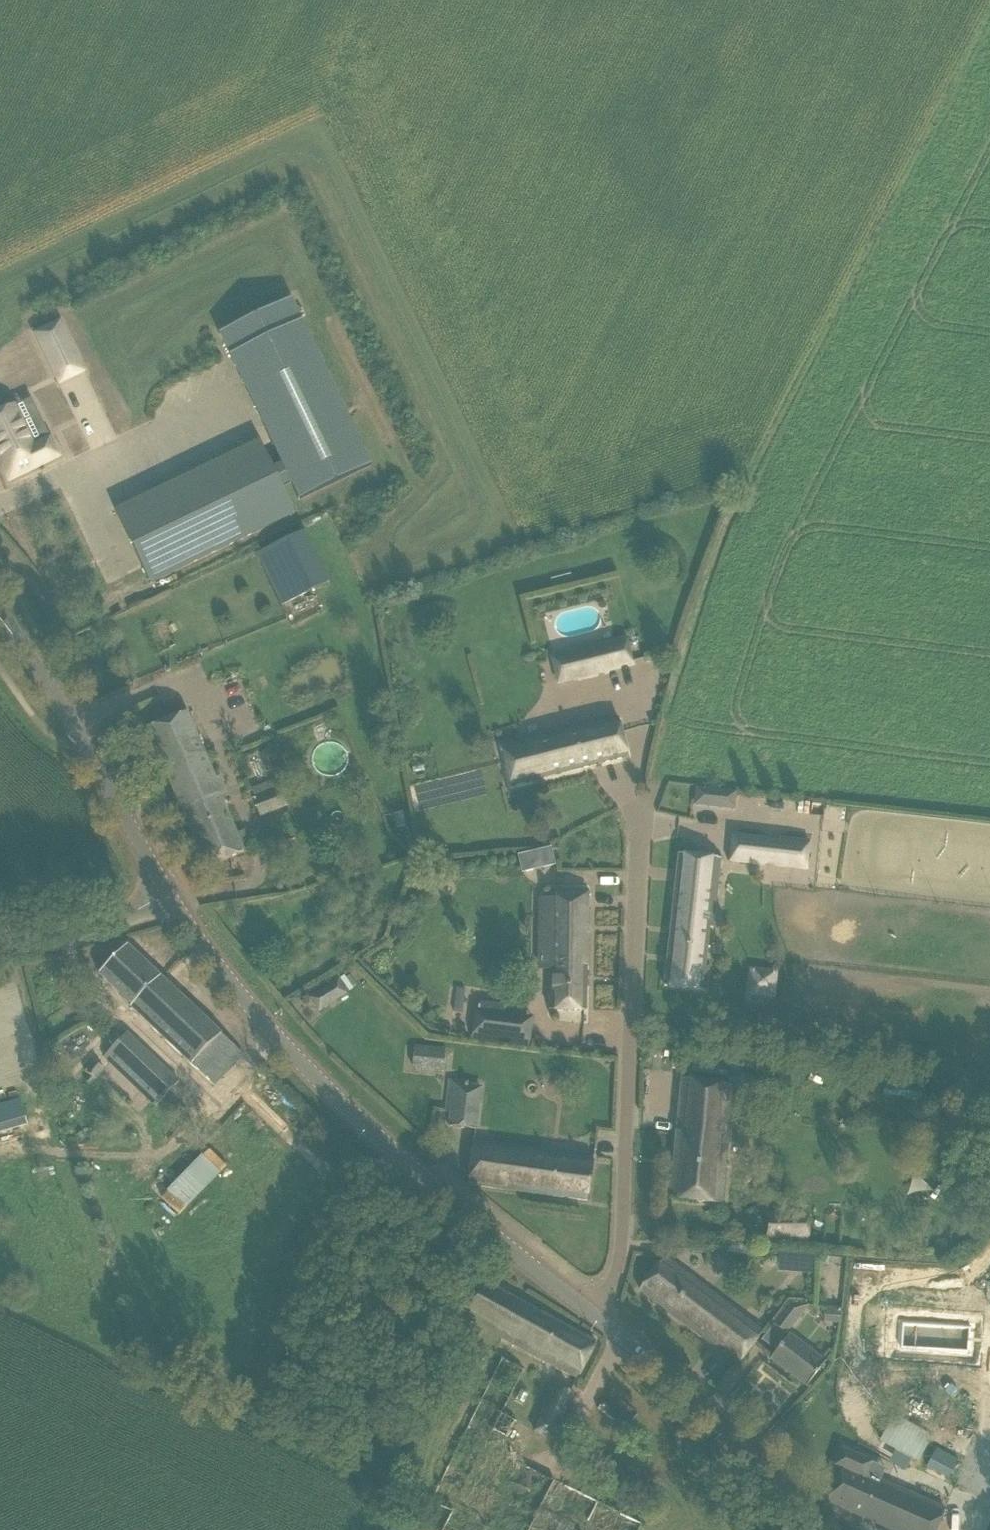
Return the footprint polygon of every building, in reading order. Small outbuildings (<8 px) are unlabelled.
[(371,465),(292,299),(219,334),(276,453),(267,457),(277,478),(286,473),(299,500),(371,465)] [(80,334),(55,346),(75,389),(101,377),(80,334)] [(0,412),(0,448),(5,458),(3,459),(12,479),(63,455),(53,435),(38,443),(18,403),(0,412)] [(259,440),(116,508),(150,581),(293,511),(281,487),(273,469),(259,440)] [(305,531),(294,536),(257,554),(281,605),(329,582),(305,531)] [(578,672),(579,677),(608,670),(607,668),(633,662),(627,637),(589,646),(589,648),(574,652),(578,672)] [(207,867),(225,859),(244,851),(220,795),(222,795),(219,789),(223,788),(218,776),(215,778),(186,711),(148,728),(207,867)] [(620,717),(503,746),(513,785),(629,756),(620,717)] [(695,786),(694,802),(736,806),(738,791),(695,786)] [(261,816),(288,806),(281,788),(254,798),(261,816)] [(768,838),(734,834),(731,861),(765,864),(765,862),(777,864),(777,866),(807,869),(810,841),(780,838),(780,842),(767,840),(768,838)] [(518,854),(522,871),(540,867),(536,850),(518,854)] [(722,858),(680,854),(665,986),(707,991),(709,967),(706,966),(710,927),(714,927),(722,858)] [(588,890),(558,890),(558,898),(541,898),(540,939),(540,949),(551,949),(551,1010),(587,1010),(588,934),(586,934),(587,924),(588,924),(588,890)] [(231,1071),(230,1069),(243,1055),(127,943),(99,973),(131,1004),(130,1006),(191,1064),(192,1063),(216,1087),(231,1071)] [(747,966),(746,996),(777,997),(778,968),(747,966)] [(338,978),(311,993),(320,1009),(347,994),(338,978)] [(476,1008),(472,1038),(508,1043),(512,1012),(476,1008)] [(155,1107),(180,1081),(128,1032),(103,1057),(155,1107)] [(433,1046),(433,1045),(413,1044),(412,1065),(432,1066),(432,1069),(444,1070),(446,1047),(433,1046)] [(91,1084),(105,1069),(95,1058),(84,1070),(88,1073),(84,1077),(91,1084)] [(450,1112),(449,1125),(477,1129),(482,1087),(465,1085),(465,1080),(449,1078),(446,1112),(450,1112)] [(670,1198),(690,1199),(720,1202),(732,1082),(682,1078),(670,1198)] [(0,1104),(0,1130),(25,1123),(19,1099),(0,1104)] [(475,1140),(471,1164),(468,1183),(587,1201),(593,1159),(552,1153),(553,1151),(475,1140)] [(769,1242),(809,1243),(809,1215),(770,1215),(769,1242)] [(737,1364),(749,1348),(762,1331),(665,1256),(640,1289),(737,1364)] [(478,1278),(468,1295),(458,1314),(576,1378),(586,1359),(596,1342),(478,1278)] [(781,1333),(787,1326),(790,1329),(807,1308),(809,1305),(802,1304),(791,1302),(772,1326),(781,1333)] [(882,1320),(880,1344),(969,1349),(971,1325),(882,1320)] [(788,1336),(784,1342),(771,1357),(806,1385),(822,1364),(788,1336)] [(501,1357),(430,1501),(453,1512),(443,1529),(639,1529),(642,1524),(518,1462),(533,1431),(551,1441),(552,1437),(556,1439),(566,1419),(564,1417),(575,1393),(552,1383),(540,1410),(542,1411),(534,1428),(502,1413),(525,1369),(501,1357)] [(879,1442),(912,1461),(924,1440),(900,1427),(891,1422),(879,1442)] [(937,1447),(926,1467),(948,1478),(959,1459),(937,1447)] [(881,1525),(892,1529),(949,1529),(950,1528),(939,1523),(945,1509),(880,1481),(878,1485),(864,1479),(872,1462),(842,1448),(835,1465),(842,1468),(827,1501),(881,1525)]
